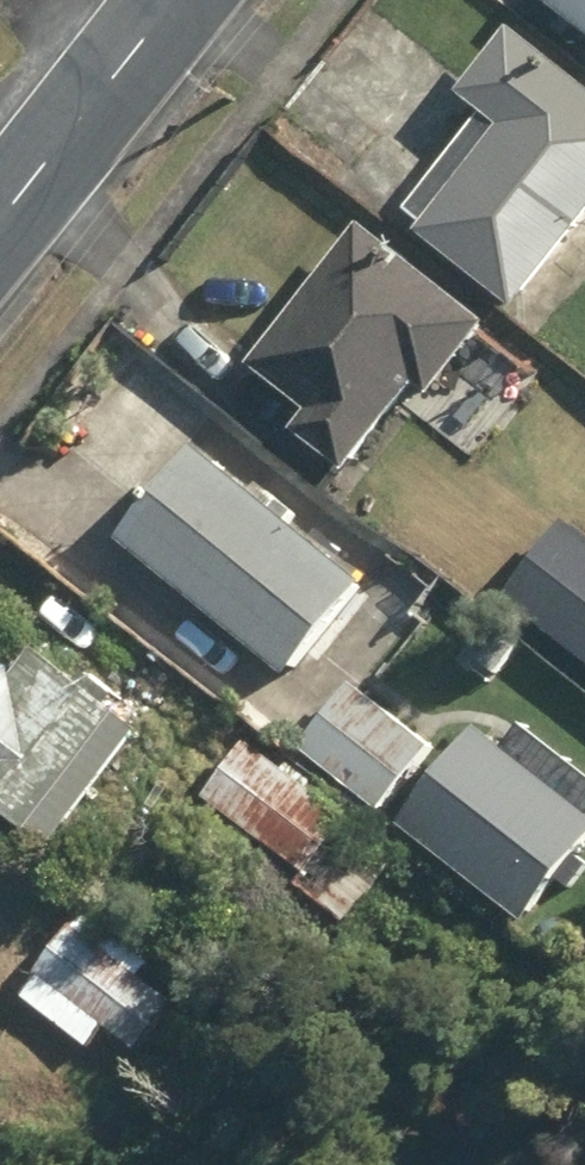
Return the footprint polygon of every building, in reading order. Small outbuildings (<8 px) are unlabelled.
[(584,28),(584,0),(549,0),(584,28)] [(513,306),(584,215),(584,81),(513,24),(460,91),(478,105),(402,201),(424,219),(416,229),(513,306)] [(294,425),(348,467),(416,380),(432,392),(489,319),(362,222),(254,359),(310,404),(294,425)] [(141,541),(309,674),(382,582),(293,512),(299,503),(278,486),(272,493),(215,448),(141,541)] [(584,653),(584,527),(578,522),(517,602),(584,653)] [(52,839),(145,719),(54,649),(31,677),(0,652),(0,798),(52,839)] [(296,742),(376,805),(424,744),(345,681),(296,742)] [(514,916),(584,821),(584,812),(466,723),(390,824),(514,916)] [(339,817),(236,744),(199,796),(302,869),(339,817)] [(56,977),(127,1029),(162,980),(91,928),(56,977)]
